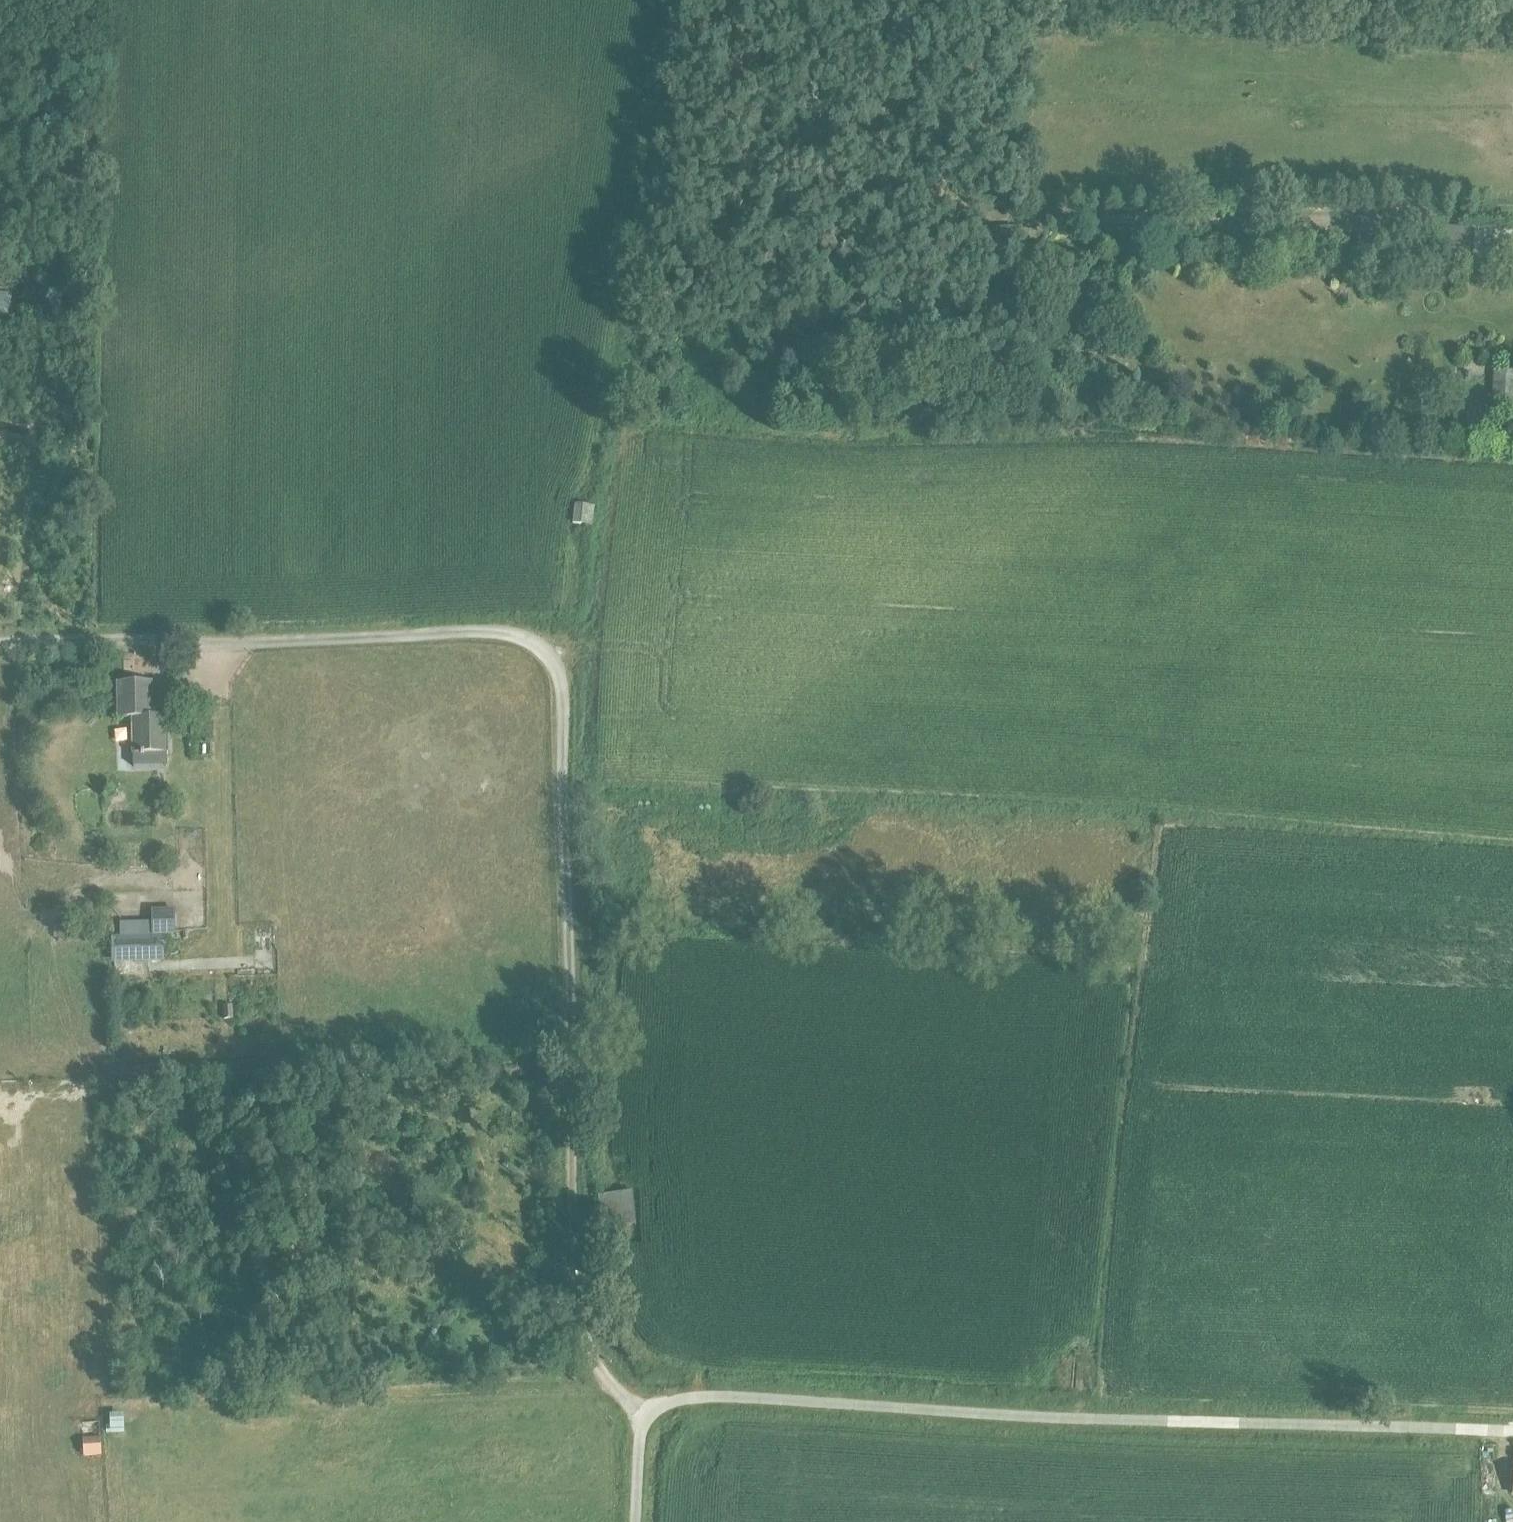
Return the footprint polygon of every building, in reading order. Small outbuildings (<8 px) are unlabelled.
[(1492,401),(1512,403),(1512,376),(1494,376),(1492,401)] [(574,508),(572,527),(592,530),(595,511),(574,508)] [(153,686),(116,687),(117,722),(131,723),(132,771),(166,770),(166,758),(168,758),(167,721),(154,721),(153,686)] [(120,940),(113,940),(114,964),(164,963),(163,939),(175,938),(175,913),(151,913),(151,927),(120,927),(120,940)] [(109,1418),(108,1435),(123,1435),(124,1419),(109,1418)] [(101,1442),(83,1443),(84,1460),(102,1460),(101,1442)]
